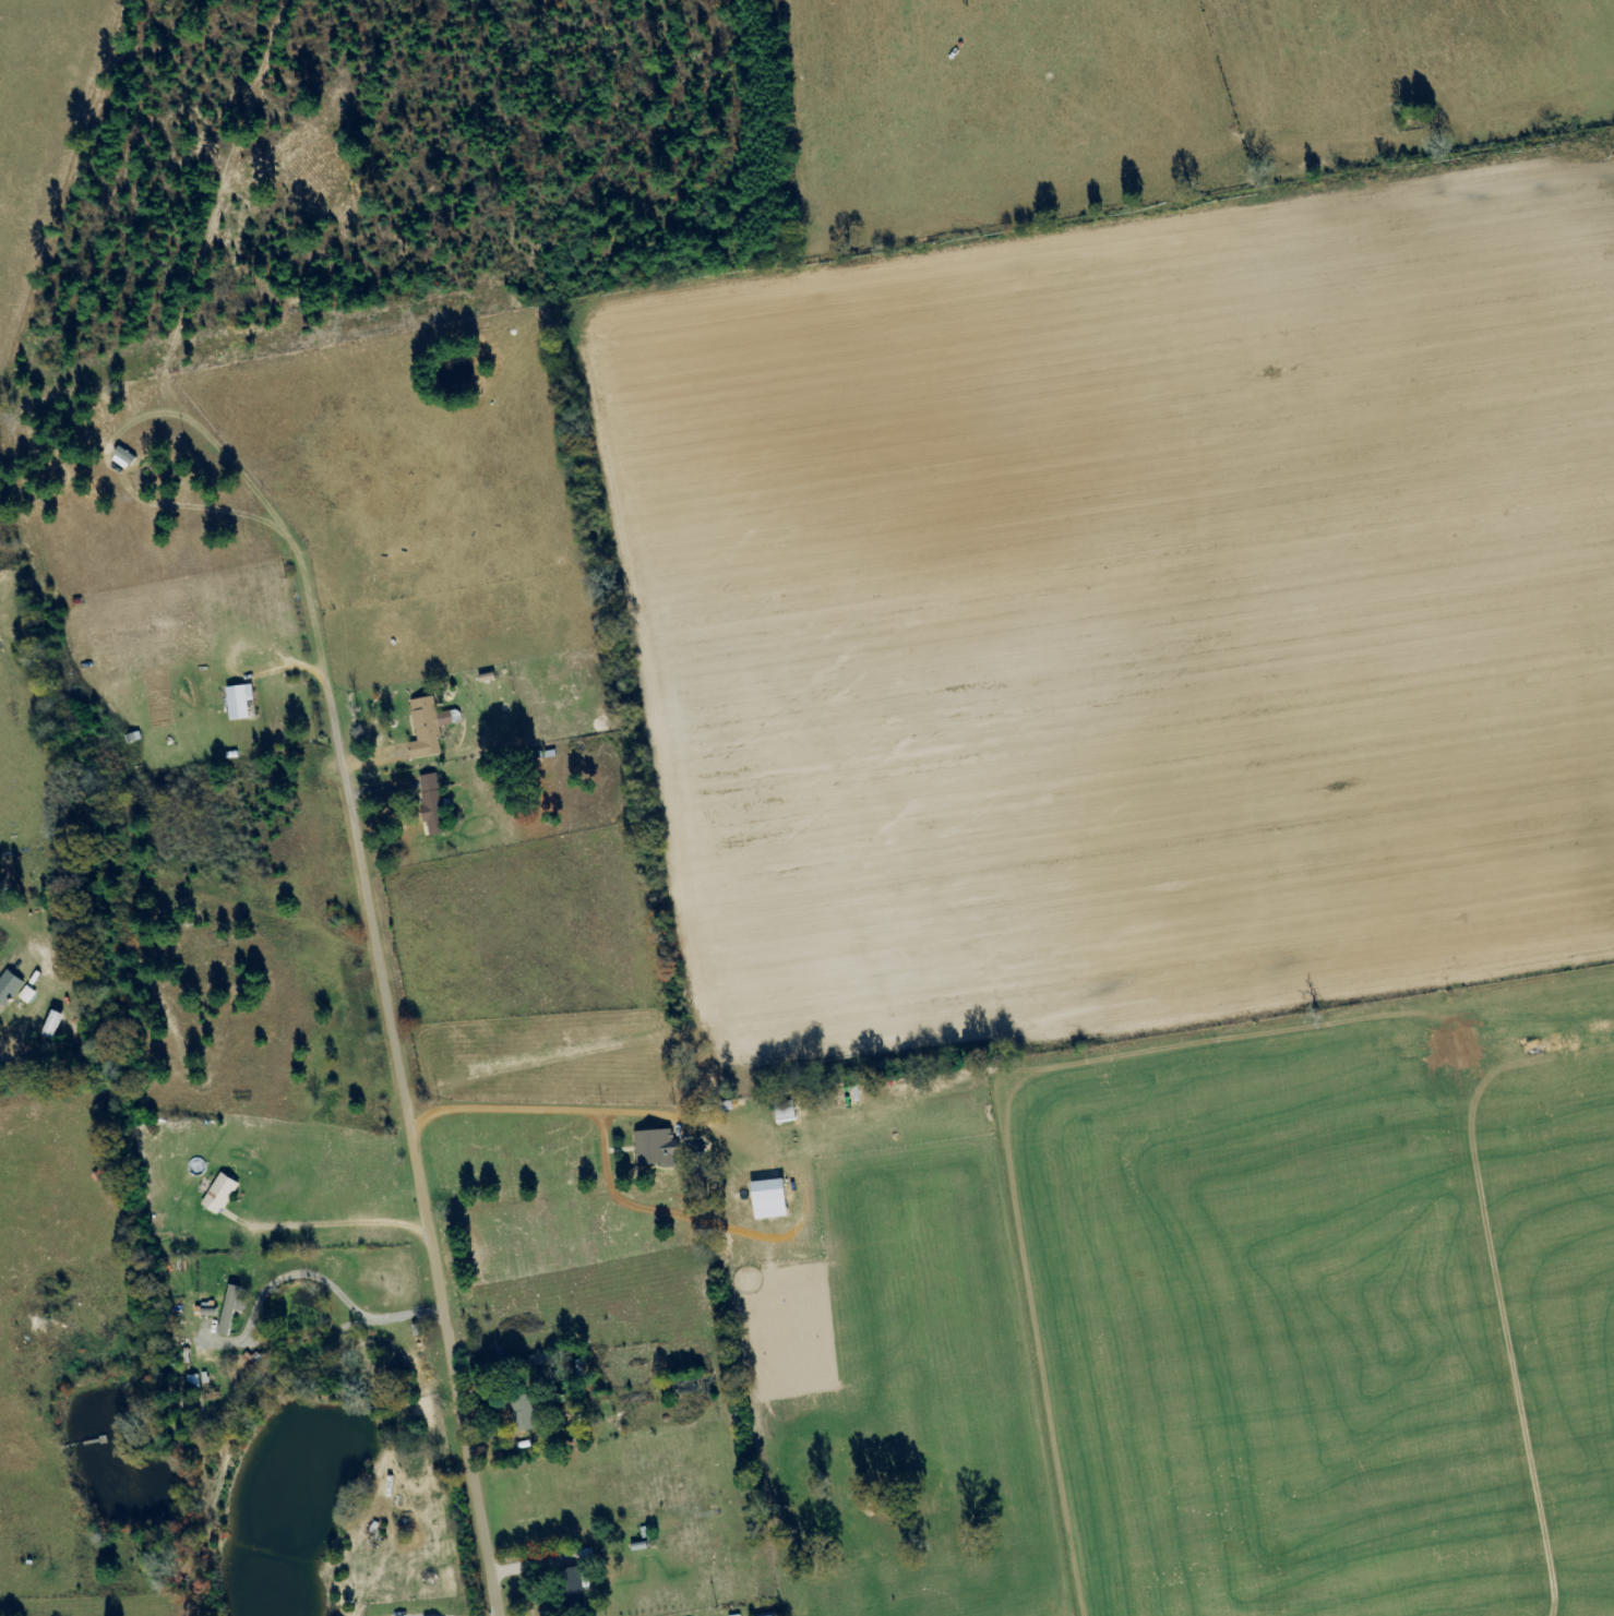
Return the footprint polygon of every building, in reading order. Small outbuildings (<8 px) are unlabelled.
[(110,460),(126,470),(134,458),(117,447),(110,460)] [(230,687),(231,721),(258,719),(256,685),(230,687)] [(415,760),(446,754),(441,728),(456,726),(454,711),(440,713),(437,696),(413,701),(420,742),(412,743),(415,760)] [(422,777),(431,836),(451,833),(442,774),(422,777)] [(12,969),(2,981),(0,979),(0,1004),(2,1002),(10,1008),(29,982),(12,969)] [(774,1124),(793,1121),(790,1101),(771,1104),(774,1124)] [(670,1130),(633,1131),(634,1166),(673,1165),(673,1144),(670,1144),(670,1130)] [(237,1184),(218,1174),(200,1207),(218,1217),(237,1184)] [(749,1204),(785,1199),(783,1179),(746,1183),(749,1204)] [(218,1336),(230,1338),(233,1313),(243,1315),(246,1289),(225,1286),(218,1336)] [(566,1611),(585,1608),(577,1567),(558,1571),(566,1611)]
